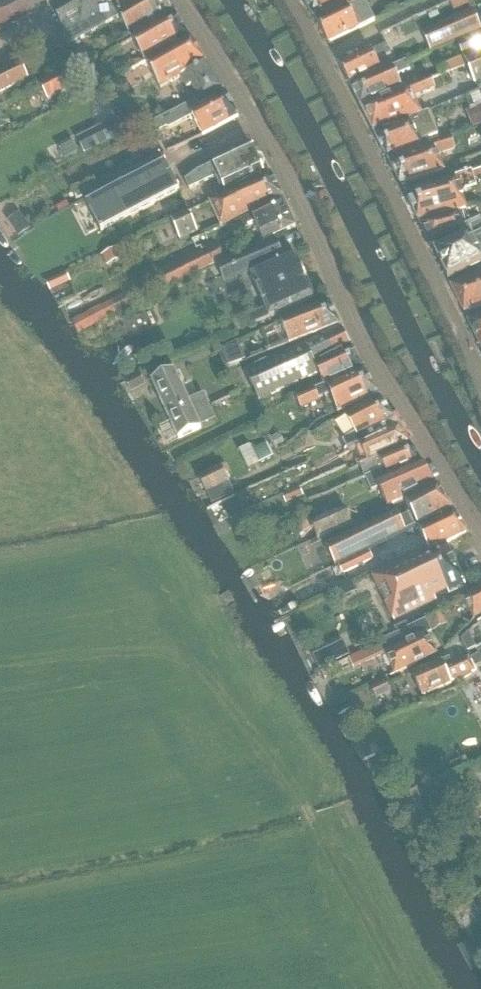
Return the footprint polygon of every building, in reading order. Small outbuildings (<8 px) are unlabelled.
[(34,13),(29,0),(0,0),(0,25),(34,13)] [(95,13),(97,12),(91,0),(73,0),(54,11),(62,24),(58,26),(63,37),(98,18),(95,13)] [(117,7),(115,2),(97,12),(95,13),(98,18),(63,37),(60,39),(64,46),(117,16),(129,36),(172,11),(164,0),(130,0),(117,7)] [(115,2),(113,0),(91,0),(97,12),(115,2)] [(314,18),(343,5),(352,0),(303,0),(314,18)] [(316,23),(328,44),(358,29),(374,21),(364,0),(363,0),(316,23)] [(480,30),(473,11),(425,32),(433,51),(480,30)] [(189,37),(174,15),(133,38),(146,61),(164,50),(189,37)] [(460,42),(467,59),(480,53),(480,33),(460,42)] [(190,38),(146,62),(160,89),(182,77),(206,64),(190,38)] [(391,54),(386,45),(340,67),(350,85),(381,71),(376,61),(391,54)] [(467,59),(478,85),(480,84),(480,53),(467,59)] [(463,57),(444,65),(447,73),(466,65),(464,60),(463,57)] [(406,62),(350,86),(361,107),(402,90),(396,77),(410,71),(406,62)] [(70,69),(40,85),(47,100),(77,84),(83,94),(94,88),(89,78),(82,63),(70,69)] [(201,100),(222,89),(206,64),(182,77),(188,89),(193,86),(201,100)] [(28,79),(20,65),(0,75),(0,94),(28,79)] [(373,132),(408,118),(421,114),(415,99),(435,90),(430,79),(402,91),(361,107),(373,132)] [(192,117),(202,136),(238,117),(224,93),(199,106),(196,101),(156,122),(161,132),(168,128),(169,130),(192,117)] [(465,111),(472,129),(480,126),(480,105),(466,111),(465,111)] [(388,160),(421,146),(419,143),(438,135),(427,111),(421,114),(408,118),(409,120),(374,133),(388,160)] [(76,138),(84,154),(121,135),(113,119),(76,138)] [(423,147),(424,150),(390,162),(389,163),(401,186),(444,172),(438,156),(453,150),(449,138),(423,147)] [(73,143),(59,150),(64,160),(78,152),(73,143)] [(215,192),(218,198),(238,189),(236,186),(264,173),(263,171),(265,166),(262,159),(256,157),(252,148),(199,172),(186,182),(189,190),(218,177),(223,188),(215,192)] [(164,164),(160,156),(93,190),(98,198),(86,204),(100,232),(180,191),(165,163),(164,164)] [(461,193),(477,189),(471,173),(406,194),(419,223),(456,212),(467,209),(461,193)] [(270,174),(238,190),(238,189),(218,198),(218,199),(210,203),(221,227),(243,216),(282,198),(270,174)] [(268,239),(295,227),(284,201),(244,220),(235,224),(239,233),(249,228),(247,226),(255,222),(264,241),(268,239)] [(171,220),(180,240),(197,233),(188,213),(171,220)] [(431,247),(465,236),(480,228),(480,220),(480,218),(462,227),(456,214),(420,224),(431,247)] [(11,225),(19,236),(30,229),(23,216),(11,225)] [(436,256),(448,281),(480,264),(480,233),(436,256)] [(296,257),(284,262),(283,260),(284,259),(275,241),(216,266),(220,274),(232,269),(237,280),(252,273),(253,276),(252,276),(251,276),(266,309),(247,318),(251,326),(270,318),(314,299),(296,257)] [(159,272),(167,287),(224,259),(218,247),(208,252),(206,249),(159,272)] [(117,248),(101,256),(106,266),(122,258),(117,248)] [(45,281),(49,290),(71,281),(67,272),(45,281)] [(464,313),(480,307),(480,275),(450,286),(464,313)] [(123,294),(106,303),(93,310),(72,320),(71,321),(78,333),(112,316),(130,306),(123,294)] [(280,322),(289,344),(339,325),(329,304),(280,322)] [(468,322),(480,348),(480,317),(468,322)] [(322,338),(306,346),(246,373),(259,401),(318,373),(324,385),(362,369),(341,329),(322,338)] [(238,342),(221,351),(227,367),(245,360),(238,342)] [(260,347),(262,353),(274,349),(271,342),(260,347)] [(201,429),(200,427),(215,420),(203,395),(188,402),(173,370),(151,380),(178,439),(201,429)] [(338,412),(377,395),(363,370),(326,385),(296,398),(301,411),(320,403),(318,399),(329,394),(338,412)] [(127,383),(126,383),(131,392),(145,386),(140,375),(127,381),(127,383)] [(349,444),(358,437),(362,443),(398,426),(393,420),(379,398),(358,408),(345,417),(353,429),(344,435),(349,444)] [(378,457),(410,445),(398,426),(362,443),(360,445),(368,461),(378,457)] [(272,458),(266,445),(253,451),(260,464),(272,458)] [(422,464),(410,446),(379,459),(378,457),(368,461),(359,465),(364,477),(384,468),(389,478),(422,464)] [(434,484),(435,484),(422,464),(389,478),(384,468),(364,477),(365,478),(371,492),(379,488),(388,506),(434,484)] [(221,466),(198,477),(212,504),(233,493),(228,482),(229,482),(221,466)] [(299,486),(281,494),(285,503),(303,495),(299,486)] [(370,527),(319,551),(328,570),(417,527),(429,521),(452,510),(436,487),(423,494),(423,493),(405,502),(413,517),(408,520),(403,510),(370,527)] [(311,523),(317,538),(351,524),(344,508),(311,523)] [(467,533),(453,511),(418,528),(427,546),(430,554),(445,547),(444,545),(467,533)] [(447,548),(446,546),(445,547),(430,554),(427,546),(370,573),(380,593),(383,591),(388,603),(385,604),(394,622),(436,601),(434,598),(447,591),(448,594),(466,586),(447,548)] [(474,619),(480,615),(480,589),(462,599),(474,619)] [(426,621),(407,630),(359,652),(360,653),(355,655),(359,663),(369,659),(370,661),(385,654),(395,675),(436,654),(426,634),(430,632),(426,621)] [(468,633),(461,641),(467,652),(476,648),(468,633)] [(355,655),(355,654),(359,652),(354,640),(321,655),(327,668),(355,655)] [(479,655),(471,659),(475,668),(480,665),(480,659),(479,655)] [(451,684),(451,682),(473,669),(468,659),(452,666),(449,658),(412,675),(422,697),(451,684)] [(370,687),(376,700),(391,693),(384,680),(370,687)]
